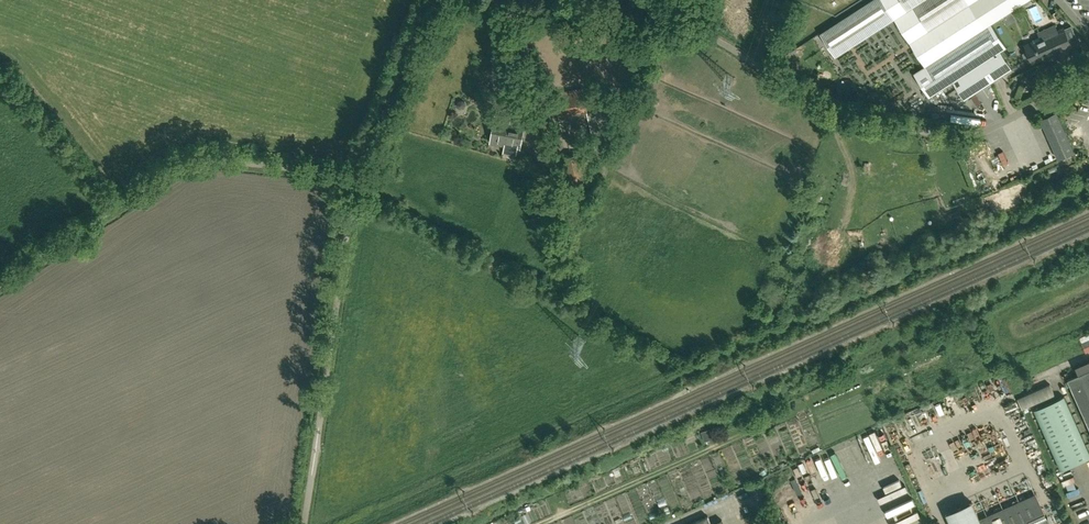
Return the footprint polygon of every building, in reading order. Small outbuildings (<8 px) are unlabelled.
[(924,65),(913,73),(928,97),(953,82),(964,99),(993,81),(1011,69),(1000,51),(1006,48),(991,24),(1028,0),(882,0),(924,65)] [(840,40),(884,17),(879,7),(835,30),(840,40)] [(1072,46),(1070,41),(1077,38),(1071,26),(1064,29),(1064,28),(1057,31),(1055,25),(1039,32),(1041,38),(1025,45),(1032,62),(1049,54),(1050,56),(1057,53),(1058,56),(1068,51),(1067,48),(1072,46)] [(524,97),(520,83),(504,86),(507,101),(524,97)] [(596,150),(611,148),(619,125),(612,98),(586,104),(583,89),(555,95),(563,130),(590,124),(596,150)] [(458,101),(456,104),(457,107),(460,109),(464,108),(465,105),(464,102),(461,100),(458,101)] [(1074,152),(1056,112),(1041,119),(1058,159),(1074,152)] [(491,142),(520,148),(525,121),(496,115),(491,142)] [(1030,172),(1028,157),(1018,158),(1020,173),(1030,172)] [(1087,370),(1086,369),(1085,368),(1084,368),(1083,368),(1082,368),(1081,369),(1080,370),(1079,371),(1079,372),(1080,373),(1068,379),(1088,427),(1088,369),(1087,370)] [(1050,384),(1018,398),(1023,408),(1054,395),(1050,384)] [(1018,404),(1009,406),(1010,413),(1020,410),(1018,404)] [(735,492),(737,501),(749,498),(747,489),(735,492)] [(1035,492),(979,518),(972,501),(947,513),(952,523),(1050,523),(1035,492)] [(709,519),(708,516),(707,516),(706,515),(686,523),(711,523),(709,519)]
